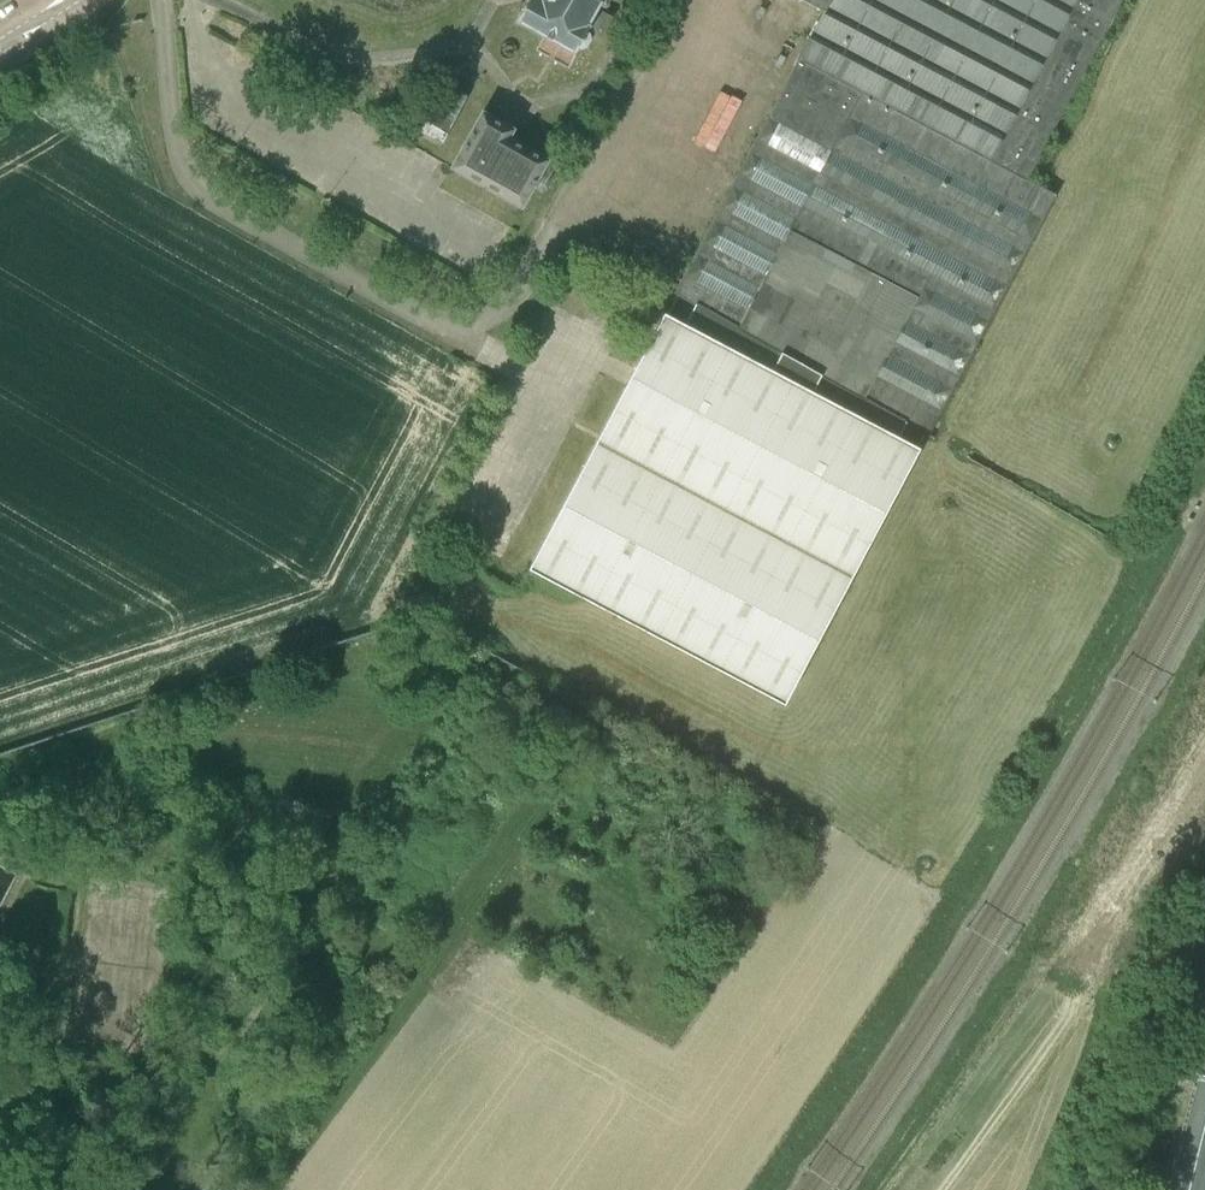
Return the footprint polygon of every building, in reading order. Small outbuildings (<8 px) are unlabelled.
[(514,22),(543,38),(535,50),(548,56),(546,61),(551,64),(553,59),(568,68),(573,54),(577,47),(580,49),(586,47),(591,38),(590,35),(593,35),(594,33),(601,37),(612,17),(598,9),(602,0),(525,0),(514,22)] [(823,10),(797,59),(752,144),(741,138),(662,286),(673,293),(927,435),(1055,194),(1026,179),(1121,0),(804,0),(823,10)] [(442,145),(466,93),(444,81),(417,134),(442,145)] [(521,208),(550,158),(510,137),(515,128),(481,109),(449,167),(521,208)] [(795,711),(797,709),(926,461),(927,458),(924,455),(677,326),(673,326),(670,328),(541,576),(541,579),(543,582),(791,711),(795,711)] [(0,866),(0,905),(5,907),(10,898),(5,895),(16,875),(0,866)]
